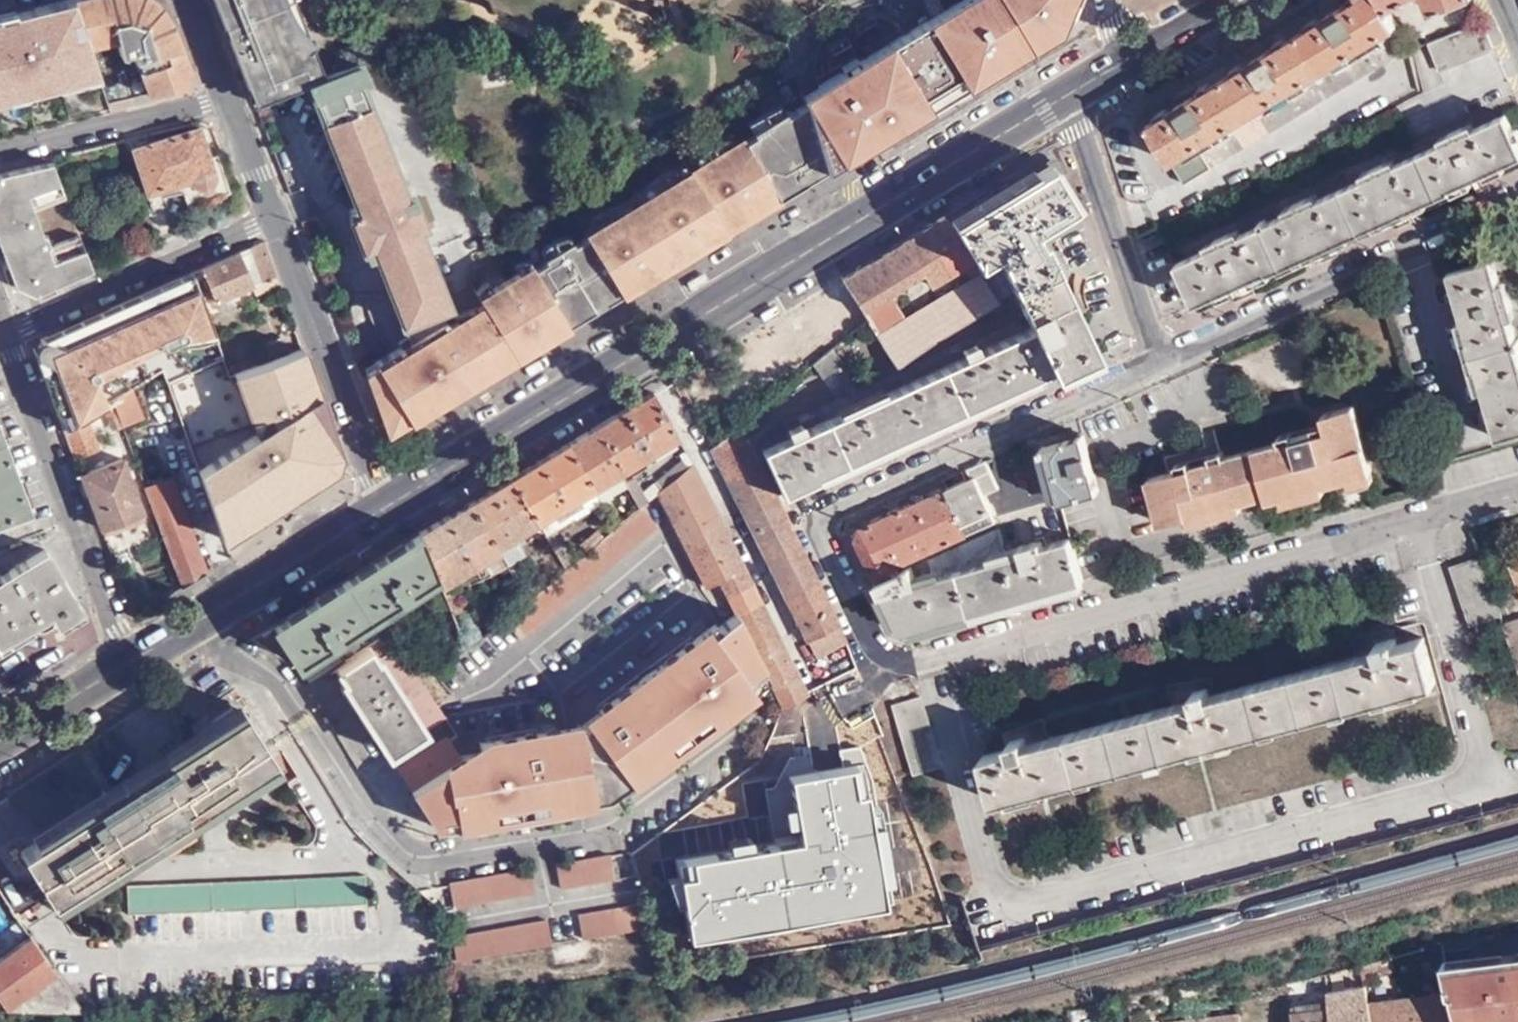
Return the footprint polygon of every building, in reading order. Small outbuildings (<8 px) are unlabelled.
[(0,14),(0,139),(110,112),(108,104),(77,12),(73,0),(62,0),(0,14)] [(77,12),(108,104),(182,87),(190,73),(171,24),(158,7),(156,10),(142,0),(73,0),(77,12)] [(150,0),(142,0),(156,10),(158,7),(150,0)] [(256,103),(226,27),(222,17),(216,0),(213,0),(255,103),(256,103)] [(256,103),(309,83),(324,76),(295,0),(216,0),(222,17),(237,13),(239,21),(226,27),(256,103)] [(804,105),(825,171),(1070,30),(1087,0),(983,0),(804,105)] [(1391,6),(1387,0),(1346,0),(1345,1),(1345,0),(1343,0),(1327,9),(1327,12),(1272,45),(1270,45),(1254,54),(1254,57),(1196,92),(1178,101),(1179,104),(1153,120),(1189,181),(1411,48),(1402,24),(1391,6)] [(1462,0),(1433,0),(1437,10),(1462,0)] [(222,17),(226,27),(239,21),(237,13),(222,17)] [(1496,46),(1486,21),(1431,42),(1442,68),(1496,46)] [(798,187),(823,172),(802,106),(788,115),(786,112),(770,121),(754,131),(756,134),(733,147),(732,145),(701,163),(703,166),(682,179),(680,176),(648,195),(650,198),(628,211),(623,201),(611,205),(604,209),(609,219),(594,228),(596,232),(575,244),(574,242),(557,251),(542,260),(544,263),(536,269),(522,276),(521,274),(490,292),(492,295),(481,301),(483,304),(486,310),(461,325),(458,321),(449,326),(439,309),(450,305),(421,228),(427,226),(415,194),(407,196),(361,78),(365,77),(360,63),(324,76),(309,83),(356,208),(352,209),(354,217),(351,219),(362,249),(366,249),(368,254),(375,252),(408,336),(410,341),(403,345),(376,362),(379,367),(367,374),(381,410),(400,403),(411,421),(542,342),(536,330),(546,319),(554,334),(595,309),(587,296),(599,291),(606,302),(698,246),(693,237),(697,229),(693,221),(698,216),(711,239),(753,214),(746,204),(750,197),(745,189),(752,186),(764,207),(793,190),(779,169),(785,166),(798,187)] [(770,121),(786,112),(782,104),(766,113),(770,121)] [(802,106),(823,172),(825,171),(804,105),(802,106)] [(1507,112),(1475,126),(1474,124),(1458,131),(1459,134),(1430,146),(1429,145),(1422,147),(1423,150),(1387,166),(1385,165),(1369,172),(1369,175),(1307,202),(1306,200),(1289,208),(1290,210),(1262,223),(1261,221),(1255,223),(1256,226),(1228,238),(1227,236),(1210,243),(1211,246),(1179,260),(1198,300),(1272,267),(1273,269),(1300,256),(1299,253),(1347,233),(1348,234),(1377,221),(1376,219),(1427,197),(1428,198),(1454,185),(1454,184),(1517,155),(1517,137),(1507,112)] [(754,131),(770,121),(766,113),(750,123),(754,131)] [(212,159),(201,127),(135,148),(155,202),(187,192),(194,209),(234,194),(223,156),(212,159)] [(701,163),(732,145),(729,138),(715,143),(698,156),(701,163)] [(1048,169),(955,221),(986,270),(1006,302),(1020,294),(1035,330),(983,351),(976,337),(964,343),(970,358),(807,429),(801,415),(787,421),(793,436),(765,448),(786,494),(821,478),(821,473),(1052,370),(1055,374),(1097,354),(1046,241),(1053,237),(1047,221),(1076,204),(1061,159),(1056,156),(1052,156),(1050,160),(1048,169)] [(94,272),(55,165),(0,177),(0,242),(17,286),(37,294),(94,272)] [(793,190),(798,187),(785,166),(779,169),(793,190)] [(648,195),(680,176),(674,169),(659,176),(654,179),(645,190),(648,195)] [(753,214),(764,207),(752,186),(745,189),(750,197),(746,204),(753,214)] [(609,219),(604,209),(597,214),(591,223),(594,228),(609,219)] [(946,214),(841,277),(870,322),(898,366),(939,340),(1003,303),(983,272),(908,314),(893,292),(926,272),(933,284),(976,259),(946,214)] [(698,246),(711,239),(698,216),(693,221),(697,229),(693,237),(698,246)] [(557,251),(574,242),(569,235),(557,240),(553,242),(557,251)] [(268,242),(205,269),(216,301),(251,288),(279,277),(268,242)] [(542,260),(557,251),(553,242),(544,248),(538,255),(542,260)] [(1494,257),(1452,269),(1471,338),(1470,339),(1478,368),(1479,368),(1499,436),(1517,430),(1517,342),(1517,339),(1517,334),(1515,334),(1507,304),(1513,303),(1509,290),(1504,292),(1494,257)] [(522,276),(536,269),(531,262),(518,268),(521,274),(522,276)] [(192,274),(136,298),(166,375),(163,377),(166,383),(224,358),(192,274)] [(279,277),(251,288),(255,295),(282,285),(279,277)] [(479,295),(481,301),(492,295),(490,292),(487,287),(479,295)] [(595,309),(606,302),(599,291),(587,296),(595,309)] [(136,298),(101,313),(106,331),(98,334),(91,320),(86,322),(81,330),(42,344),(40,348),(39,354),(41,356),(50,366),(40,370),(63,432),(113,404),(137,392),(163,377),(166,375),(136,298)] [(455,315),(458,321),(461,325),(486,310),(483,304),(455,315)] [(106,331),(101,313),(30,343),(40,370),(50,366),(41,356),(39,354),(40,348),(42,344),(81,330),(86,322),(91,320),(98,334),(106,331)] [(542,342),(554,334),(546,319),(536,330),(542,342)] [(252,366),(288,353),(282,336),(247,348),(252,366)] [(410,341),(408,336),(399,341),(403,345),(410,341)] [(198,469),(224,540),(334,468),(329,464),(332,455),(339,455),(303,348),(288,353),(252,366),(251,367),(234,373),(255,432),(198,469)] [(836,348),(816,363),(826,377),(848,363),(836,348)] [(247,357),(227,365),(231,374),(234,373),(251,367),(247,357)] [(379,367),(376,362),(365,369),(367,374),(379,367)] [(655,389),(598,424),(623,467),(680,434),(655,389)] [(137,392),(113,404),(123,432),(145,417),(137,392)] [(1194,463),(1192,456),(1175,461),(1176,467),(1147,476),(1161,525),(1371,467),(1353,402),(1321,411),(1323,420),(1328,434),(1317,436),(1314,429),(1292,434),(1290,429),(1278,432),(1280,438),(1224,454),(1225,458),(1213,462),(1213,459),(1194,463)] [(381,410),(390,434),(411,421),(400,403),(381,410)] [(113,404),(63,432),(74,462),(97,454),(100,464),(120,457),(113,435),(123,432),(113,404)] [(1328,434),(1323,420),(1290,429),(1292,434),(1314,429),(1317,436),(1328,434)] [(598,424),(572,440),(608,499),(620,518),(625,513),(605,477),(623,467),(598,424)] [(741,424),(716,442),(714,444),(820,655),(849,640),(777,498),(741,424)] [(1101,488),(1086,434),(1047,445),(1049,449),(1028,454),(1038,491),(1059,485),(1063,498),(1064,500),(1101,488)] [(0,438),(0,523),(28,514),(0,438)] [(572,440),(515,475),(541,518),(546,526),(569,563),(575,559),(579,555),(562,528),(608,499),(572,440)] [(1222,448),(1192,456),(1194,463),(1213,459),(1213,462),(1225,458),(1224,454),(1222,448)] [(334,468),(339,455),(332,455),(329,464),(334,468)] [(999,521),(1004,519),(992,489),(1004,484),(992,458),(973,467),(977,474),(948,487),(970,534),(999,521)] [(79,476),(100,530),(141,512),(121,459),(79,476)] [(811,691),(694,461),(677,471),(658,484),(706,577),(720,571),(738,606),(771,671),(788,703),(811,691)] [(526,540),(520,530),(541,518),(515,475),(473,502),(510,559),(533,593),(539,588),(519,557),(527,552),(521,543),(526,540)] [(144,489),(173,568),(199,553),(171,479),(144,489)] [(857,537),(878,578),(895,569),(970,534),(948,487),(861,527),(857,537)] [(1064,500),(1063,498),(1004,519),(999,521),(1003,532),(1012,559),(1027,555),(1027,552),(1041,547),(1039,539),(1047,537),(1050,545),(1074,537),(1064,500)] [(473,502),(423,532),(441,572),(443,577),(476,558),(485,574),(510,559),(473,502)] [(654,525),(639,506),(622,520),(636,540),(654,525)] [(546,526),(541,518),(520,530),(526,540),(546,526)] [(585,537),(591,544),(607,530),(601,523),(585,537)] [(423,532),(277,625),(311,678),(344,658),(332,640),(441,572),(423,532)] [(936,580),(1012,559),(1003,532),(929,564),(936,580)] [(1086,580),(1074,537),(1050,545),(1047,537),(1039,539),(1041,547),(1027,552),(1027,555),(1012,559),(936,580),(929,564),(928,563),(899,576),(895,569),(878,578),(901,625),(913,630),(1086,580)] [(45,552),(0,578),(0,642),(31,623),(37,630),(43,631),(49,629),(58,624),(59,620),(79,607),(45,552)] [(173,568),(182,589),(207,574),(199,553),(173,568)] [(1508,577),(1512,586),(1517,585),(1517,554),(1508,577)] [(1454,567),(1460,585),(1487,575),(1481,557),(1454,567)] [(476,558),(443,577),(452,595),(485,574),(476,558)] [(534,595),(541,590),(569,563),(539,588),(533,593),(534,595)] [(1487,575),(1460,585),(1474,624),(1501,615),(1487,575)] [(505,621),(534,595),(533,593),(503,618),(505,621)] [(607,793),(771,671),(738,606),(716,623),(713,620),(702,628),(709,638),(644,686),(518,776),(537,807),(607,793)] [(1512,619),(1506,622),(1517,657),(1517,636),(1512,619)] [(1397,622),(1354,630),(1358,650),(1219,686),(1214,672),(1170,680),(1175,699),(1053,732),(1048,712),(1006,728),(1011,744),(986,750),(998,795),(1438,678),(1427,631),(1401,638),(1397,622)] [(518,776),(644,686),(709,638),(702,628),(610,697),(613,700),(578,726),(577,722),(496,737),(517,777),(518,776)] [(359,652),(390,634),(389,632),(359,652)] [(444,715),(390,634),(359,652),(333,670),(344,686),(343,687),(387,753),(390,751),(391,750),(394,748),(395,748),(444,715)] [(923,695),(896,703),(917,769),(944,761),(923,695)] [(278,757),(246,708),(24,850),(55,899),(278,757)] [(395,748),(446,718),(444,715),(395,748)] [(475,802),(517,777),(496,737),(479,740),(481,751),(460,755),(448,737),(456,732),(446,718),(395,748),(394,748),(387,753),(435,825),(484,816),(475,802)] [(774,841),(675,858),(688,936),(734,928),(735,935),(835,918),(834,911),(891,901),(864,744),(789,757),(774,786),(765,788),(774,841)] [(537,807),(518,776),(517,777),(475,802),(484,816),(537,807)] [(612,878),(608,853),(572,860),(556,872),(559,887),(612,878)] [(556,872),(572,860),(555,863),(556,872)] [(532,890),(528,868),(518,870),(531,890),(532,890)] [(531,890),(518,870),(447,882),(451,907),(532,892),(532,890),(531,890)] [(370,901),(369,874),(131,884),(133,909),(370,901)] [(648,925),(644,902),(644,901),(576,913),(581,937),(648,925)] [(549,943),(545,919),(451,936),(455,960),(549,943)] [(1470,935),(1476,961),(1517,950),(1517,922),(1470,935)] [(36,946),(0,968),(0,993),(6,1003),(13,1014),(82,1020),(36,946)] [(1382,958),(1370,961),(1375,982),(1388,980),(1382,958)] [(1458,984),(1458,988),(1465,1021),(1487,1021),(1497,1020),(1488,980),(1458,984)] [(1343,988),(1338,988),(1340,1004),(1343,1021),(1384,1021),(1378,999),(1375,982),(1343,988)] [(1435,991),(1442,1021),(1465,1021),(1458,988),(1435,991)] [(1408,995),(1405,995),(1410,1021),(1442,1021),(1435,991),(1408,995)] [(1378,999),(1384,1021),(1410,1021),(1405,995),(1378,999)] [(13,1014),(6,1003),(0,1003),(0,1013),(13,1014)] [(1340,1004),(1309,1008),(1308,1004),(1303,1004),(1305,1021),(1343,1021),(1340,1004)] [(1217,1016),(1218,1021),(1251,1021),(1249,1011),(1217,1016)]
